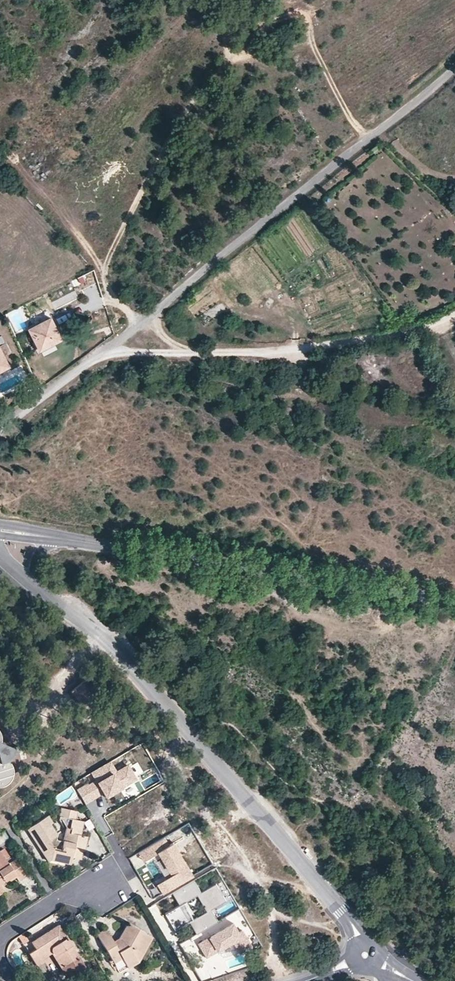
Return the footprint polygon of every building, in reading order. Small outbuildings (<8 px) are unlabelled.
[(214,304),(198,313),(203,322),(220,313),(214,304)] [(48,316),(27,326),(37,346),(58,336),(48,316)] [(0,377),(0,393),(9,390),(4,376),(0,377)] [(84,680),(72,693),(83,704),(96,691),(84,680)] [(7,787),(12,782),(15,775),(14,768),(11,762),(15,756),(14,749),(2,743),(3,740),(1,734),(0,732),(0,789),(7,787)] [(115,770),(110,762),(88,774),(91,781),(78,788),(85,803),(104,793),(108,799),(138,783),(127,764),(115,770)] [(48,817),(33,826),(39,836),(35,838),(43,851),(50,846),(58,856),(69,857),(75,857),(75,853),(81,854),(85,851),(87,830),(82,830),(83,819),(75,818),(76,811),(62,809),(60,818),(68,828),(74,829),(69,847),(63,845),(53,832),(55,828),(48,817)] [(39,836),(33,826),(29,829),(35,838),(39,836)] [(68,828),(63,845),(69,847),(74,829),(68,828)] [(194,876),(176,844),(159,854),(172,877),(157,885),(162,894),(194,876)] [(50,846),(43,851),(50,862),(69,862),(69,857),(58,856),(50,846)] [(6,872),(9,875),(16,871),(21,879),(27,875),(19,862),(11,867),(3,853),(0,855),(0,875),(6,872)] [(9,875),(6,872),(0,875),(0,880),(0,881),(9,875)] [(228,902),(217,884),(202,893),(195,881),(173,893),(181,906),(183,904),(198,896),(208,913),(193,921),(190,923),(197,935),(219,923),(218,922),(212,911),(228,902)] [(190,923),(193,921),(183,904),(181,906),(165,915),(175,931),(190,923)] [(233,924),(198,944),(207,959),(217,954),(220,954),(239,944),(241,948),(250,943),(243,931),(238,933),(233,924)] [(43,961),(40,956),(50,950),(53,955),(58,952),(65,962),(60,964),(59,965),(66,976),(70,976),(86,967),(87,960),(73,940),(68,939),(59,925),(31,942),(34,948),(27,952),(36,966),(43,961)] [(129,968),(138,963),(133,960),(138,952),(143,955),(153,936),(133,926),(126,926),(120,938),(123,942),(118,945),(115,941),(106,930),(98,935),(114,962),(118,970),(127,965),(129,968)] [(24,934),(18,939),(24,946),(29,941),(24,934)] [(40,956),(43,961),(53,955),(50,950),(40,956)] [(60,964),(65,962),(58,952),(53,955),(59,965),(60,964)] [(133,960),(138,963),(143,955),(138,952),(133,960)]
